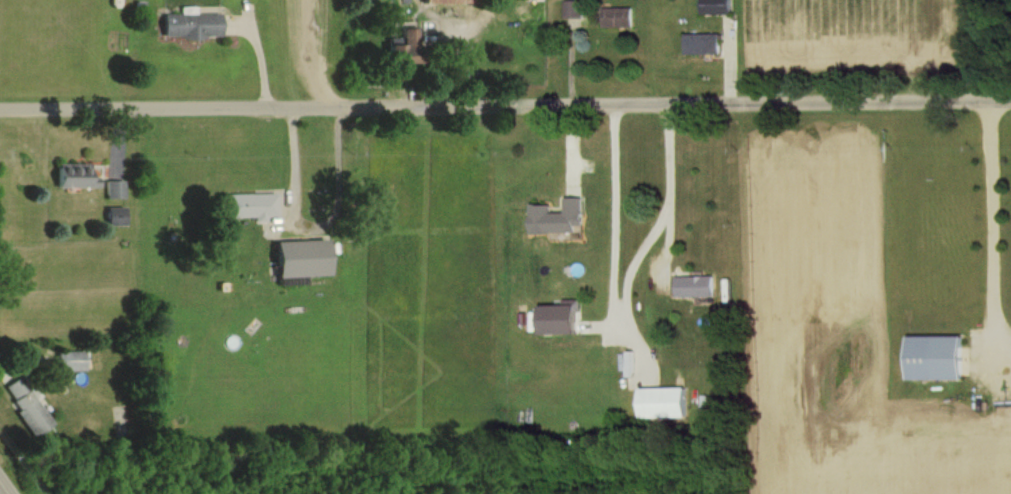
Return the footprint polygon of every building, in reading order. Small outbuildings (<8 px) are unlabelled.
[(550,0),(525,0),(525,42),(550,42),(550,0)] [(702,15),(731,15),(731,0),(702,0),(702,15)] [(582,18),(582,2),(564,2),(564,18),(582,18)] [(604,27),(633,27),(633,9),(604,9),(604,27)] [(165,38),(223,38),(223,14),(165,14),(165,38)] [(402,28),(402,38),(390,37),(389,64),(423,65),(424,29),(402,28)] [(720,35),(685,35),(685,55),(720,55),(720,35)] [(58,189),(96,189),(96,164),(58,164),(58,189)] [(107,199),(124,199),(124,182),(107,182),(107,199)] [(225,195),(225,220),(278,220),(278,195),(225,195)] [(583,225),(582,199),(564,199),(564,214),(550,214),(550,205),(530,206),(531,234),(577,234),(577,225),(583,225)] [(126,208),(108,208),(108,227),(126,227),(126,208)] [(332,277),(331,241),(278,242),(279,278),(332,277)] [(676,277),(676,297),(715,297),(715,277),(676,277)] [(967,382),(968,337),(913,337),(912,381),(967,382)] [(86,373),(86,352),(58,352),(58,373),(86,373)] [(52,428),(24,377),(5,387),(33,438),(52,428)] [(643,389),(643,419),(690,419),(690,389),(643,389)] [(115,423),(117,439),(134,437),(133,421),(115,423)]
